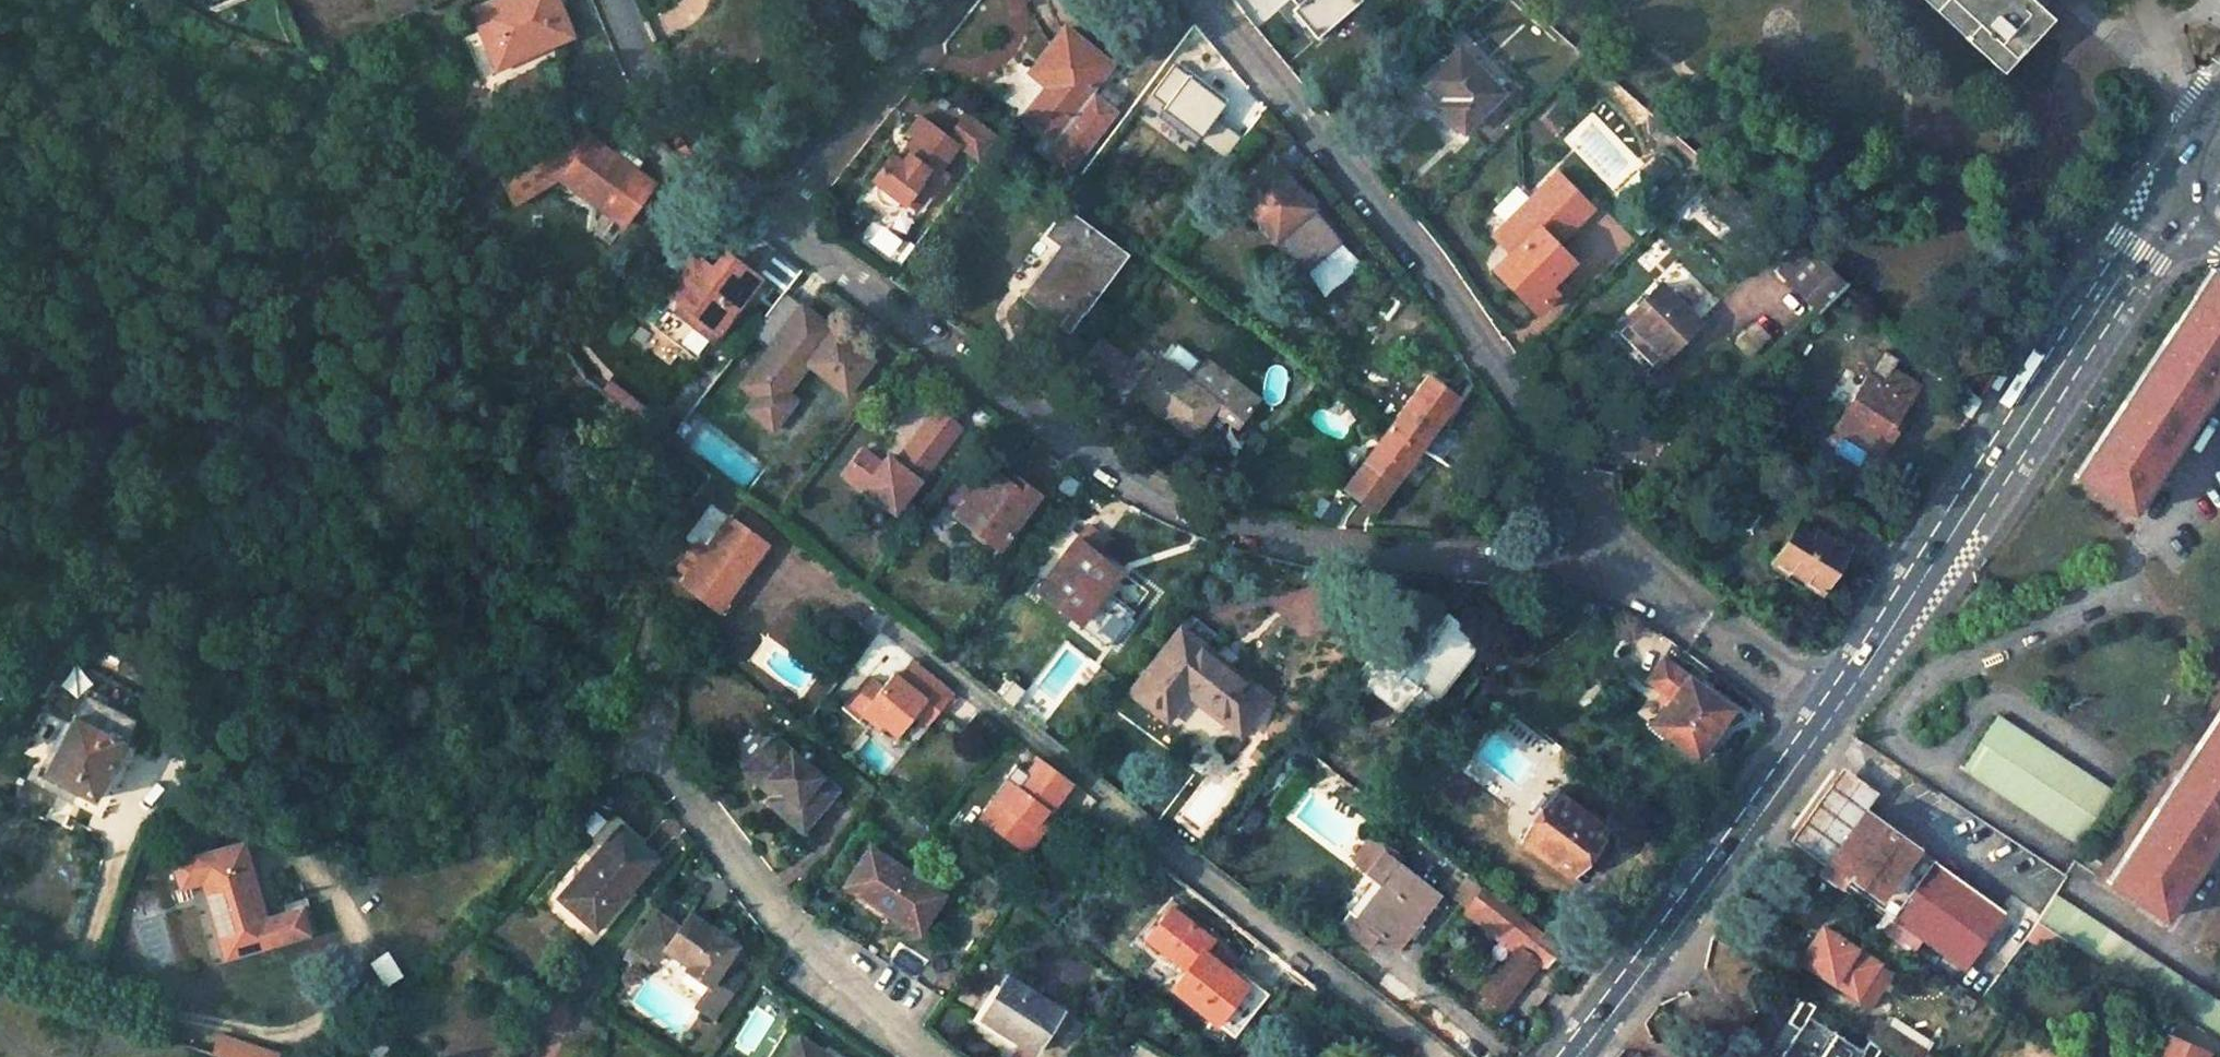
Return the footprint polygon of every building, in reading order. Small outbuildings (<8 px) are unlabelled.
[(127,10),(152,0),(123,0),(127,10)] [(471,13),(494,66),(547,41),(549,45),(571,36),(555,0),(499,0),(471,13)] [(1299,8),(1295,11),(1319,36),(1356,2),(1355,0),(1291,0),(1299,8)] [(2004,72),(2052,19),(2031,0),(1939,0),(1973,31),(1966,38),(2004,72)] [(1025,117),(1047,135),(1038,146),(1066,168),(1109,112),(1084,93),(1105,65),(1062,31),(1029,74),(1047,89),(1025,117)] [(1505,94),(1459,46),(1426,80),(1447,100),(1433,113),(1456,137),(1463,130),(1465,133),(1505,94)] [(913,151),(903,164),(898,161),(891,156),(874,179),(878,183),(876,186),(875,190),(875,194),(876,199),(879,203),(882,205),(886,207),(889,207),(893,207),(897,206),(901,204),(903,201),(907,205),(921,187),(933,196),(949,176),(941,170),(958,148),(978,163),(998,137),(967,114),(948,139),(921,118),(909,134),(915,139),(908,148),(913,151)] [(494,173),(505,194),(519,186),(523,192),(553,175),(619,223),(652,181),(590,136),(583,123),(494,173)] [(908,148),(898,161),(903,164),(913,151),(908,148)] [(1343,242),(1275,161),(1238,193),(1305,274),(1343,242)] [(1534,311),(1551,294),(1543,286),(1568,262),(1553,246),(1591,209),(1555,173),(1490,237),(1510,257),(1495,272),(1534,311)] [(1631,181),(1606,206),(1632,233),(1657,207),(1631,181)] [(519,186),(505,194),(508,200),(523,192),(519,186)] [(1504,217),(1528,196),(1518,186),(1495,207),(1504,217)] [(1119,259),(1060,214),(1046,232),(1064,246),(1023,296),(1057,324),(1054,327),(1063,335),(1078,315),(1076,314),(1119,259)] [(877,215),(862,234),(898,265),(913,246),(877,215)] [(1846,281),(1804,243),(1778,269),(1818,310),(1846,281)] [(695,356),(757,275),(744,264),(739,270),(730,265),(732,264),(733,262),(733,260),(733,258),(732,256),(731,254),(728,253),(726,253),(724,254),(722,255),(721,257),(712,266),(693,252),(644,315),(695,356)] [(2199,409),(2219,377),(2219,276),(2209,269),(2141,373),(2199,409)] [(1655,286),(1620,322),(1658,358),(1692,321),(1655,286)] [(796,409),(782,397),(834,335),(781,291),(739,342),(761,352),(728,392),(743,404),(732,417),(766,444),(796,409)] [(1733,340),(1749,357),(1772,335),(1756,318),(1733,340)] [(1092,338),(1113,354),(1126,337),(1105,320),(1092,338)] [(1878,348),(1834,428),(1881,454),(1895,430),(1890,428),(1917,382),(1889,367),(1895,358),(1878,348)] [(1262,393),(1211,355),(1196,375),(1165,355),(1140,387),(1196,428),(1198,425),(1212,407),(1223,415),(1237,425),(1262,393)] [(2131,513),(2199,409),(2141,373),(2073,476),(2131,513)] [(1421,450),(1459,400),(1429,379),(1391,428),(1421,450)] [(1966,388),(1955,408),(1969,416),(1979,399),(1966,388)] [(1210,434),(1223,415),(1212,407),(1198,425),(1210,434)] [(891,515),(957,430),(932,411),(891,464),(884,458),(879,466),(859,452),(840,476),(891,515)] [(1391,428),(1346,487),(1376,511),(1421,450),(1391,428)] [(991,474),(955,519),(995,551),(1036,498),(1010,479),(1005,486),(991,474)] [(1795,521),(1771,560),(1787,571),(1783,577),(1798,586),(1802,580),(1814,588),(1840,548),(1832,543),(1844,523),(1810,502),(1798,522),(1795,521)] [(735,593),(768,550),(729,523),(704,558),(681,588),(710,609),(727,587),(735,593)] [(1073,541),(1036,588),(1079,622),(1116,575),(1073,541)] [(710,609),(724,619),(741,597),(735,593),(727,587),(710,609)] [(1394,624),(1353,677),(1399,713),(1417,689),(1431,700),(1478,642),(1445,617),(1422,645),(1394,624)] [(1181,636),(1131,700),(1166,728),(1188,701),(1241,742),(1269,704),(1181,636)] [(1732,708),(1663,661),(1648,683),(1672,700),(1653,727),(1696,758),(1732,708)] [(902,686),(916,668),(910,663),(896,681),(902,686)] [(881,692),(863,713),(882,728),(898,740),(914,719),(924,707),(937,716),(953,696),(916,668),(902,686),(896,681),(891,678),(881,692)] [(870,684),(850,710),(879,732),(882,728),(863,713),(881,692),(870,684)] [(89,699),(49,774),(95,798),(135,722),(89,699)] [(924,707),(914,719),(927,729),(937,716),(924,707)] [(2219,810),(2219,709),(2173,779),(2219,810)] [(1998,721),(1964,771),(2081,846),(2114,796),(1998,721)] [(773,742),(747,774),(775,798),(769,805),(804,835),(836,796),(773,742)] [(1884,784),(1846,759),(1791,841),(1829,866),(1867,810),(1884,784)] [(1015,792),(1011,798),(1004,806),(995,799),(978,821),(1022,855),(1039,834),(1032,828),(1039,820),(1044,813),(1048,816),(1072,786),(1040,761),(1015,792)] [(2173,779),(2106,880),(2163,918),(2219,833),(2219,810),(2173,779)] [(1004,806),(1011,798),(1015,792),(1006,785),(1001,790),(995,799),(1004,806)] [(1521,842),(1519,844),(1567,879),(1580,860),(1588,866),(1609,837),(1540,788),(1508,832),(1521,842)] [(2012,907),(1867,810),(1829,866),(1823,875),(1841,887),(1844,882),(1971,968),(1961,985),(1981,998),(1999,970),(1979,957),(2012,907)] [(1044,813),(1039,820),(1032,828),(1039,834),(1046,825),(1051,819),(1048,816),(1044,813)] [(623,827),(557,900),(594,935),(660,863),(623,827)] [(1378,882),(1354,915),(1349,912),(1338,925),(1365,946),(1376,932),(1393,944),(1434,892),(1394,862),(1399,855),(1378,839),(1367,840),(1349,860),(1358,867),(1375,848),(1381,852),(1365,872),(1378,882)] [(243,845),(197,860),(204,883),(228,964),(276,948),(269,924),(267,925),(243,845)] [(870,852),(843,895),(919,943),(947,901),(870,852)] [(204,883),(197,860),(175,867),(182,889),(204,883)] [(1558,947),(1479,886),(1461,909),(1513,948),(1479,992),(1500,1008),(1537,960),(1544,967),(1558,947)] [(2053,895),(2036,921),(2219,1043),(2219,1005),(2053,895)] [(1169,908),(1146,938),(1185,969),(1171,987),(1232,1035),(1266,992),(1230,964),(1223,973),(1199,953),(1210,940),(1169,908)] [(657,966),(659,968),(668,954),(683,930),(656,913),(632,950),(657,966)] [(303,914),(269,924),(276,948),(310,938),(303,914)] [(683,930),(668,954),(692,970),(688,976),(712,993),(727,1013),(747,984),(735,977),(744,963),(736,957),(739,951),(691,918),(683,930)] [(1827,927),(1805,961),(1875,1007),(1897,974),(1827,927)] [(632,950),(630,948),(623,960),(649,977),(657,966),(632,950)] [(984,1025),(1035,1056),(1036,1056),(1063,1013),(1012,980),(984,1025)] [(712,993),(699,1015),(718,1028),(727,1013),(712,993)] [(1884,1048),(1870,1040),(1865,1047),(1813,1014),(1819,1004),(1806,995),(1789,1021),(1802,1029),(1785,1055),(1788,1056),(1878,1056),(1884,1048)] [(386,1049),(397,1041),(383,1022),(372,1031),(386,1049)] [(1922,1052),(1879,1023),(1870,1037),(1900,1056),(1919,1056),(1922,1052)] [(2209,1056),(2158,1033),(2148,1056),(2208,1056),(2209,1056)] [(362,1046),(370,1056),(388,1056),(389,1056),(373,1037),(362,1046)] [(214,1056),(274,1056),(219,1038),(214,1056)] [(795,1056),(821,1056),(802,1045),(795,1056)] [(1131,1056),(1152,1056),(1137,1048),(1131,1056)]
